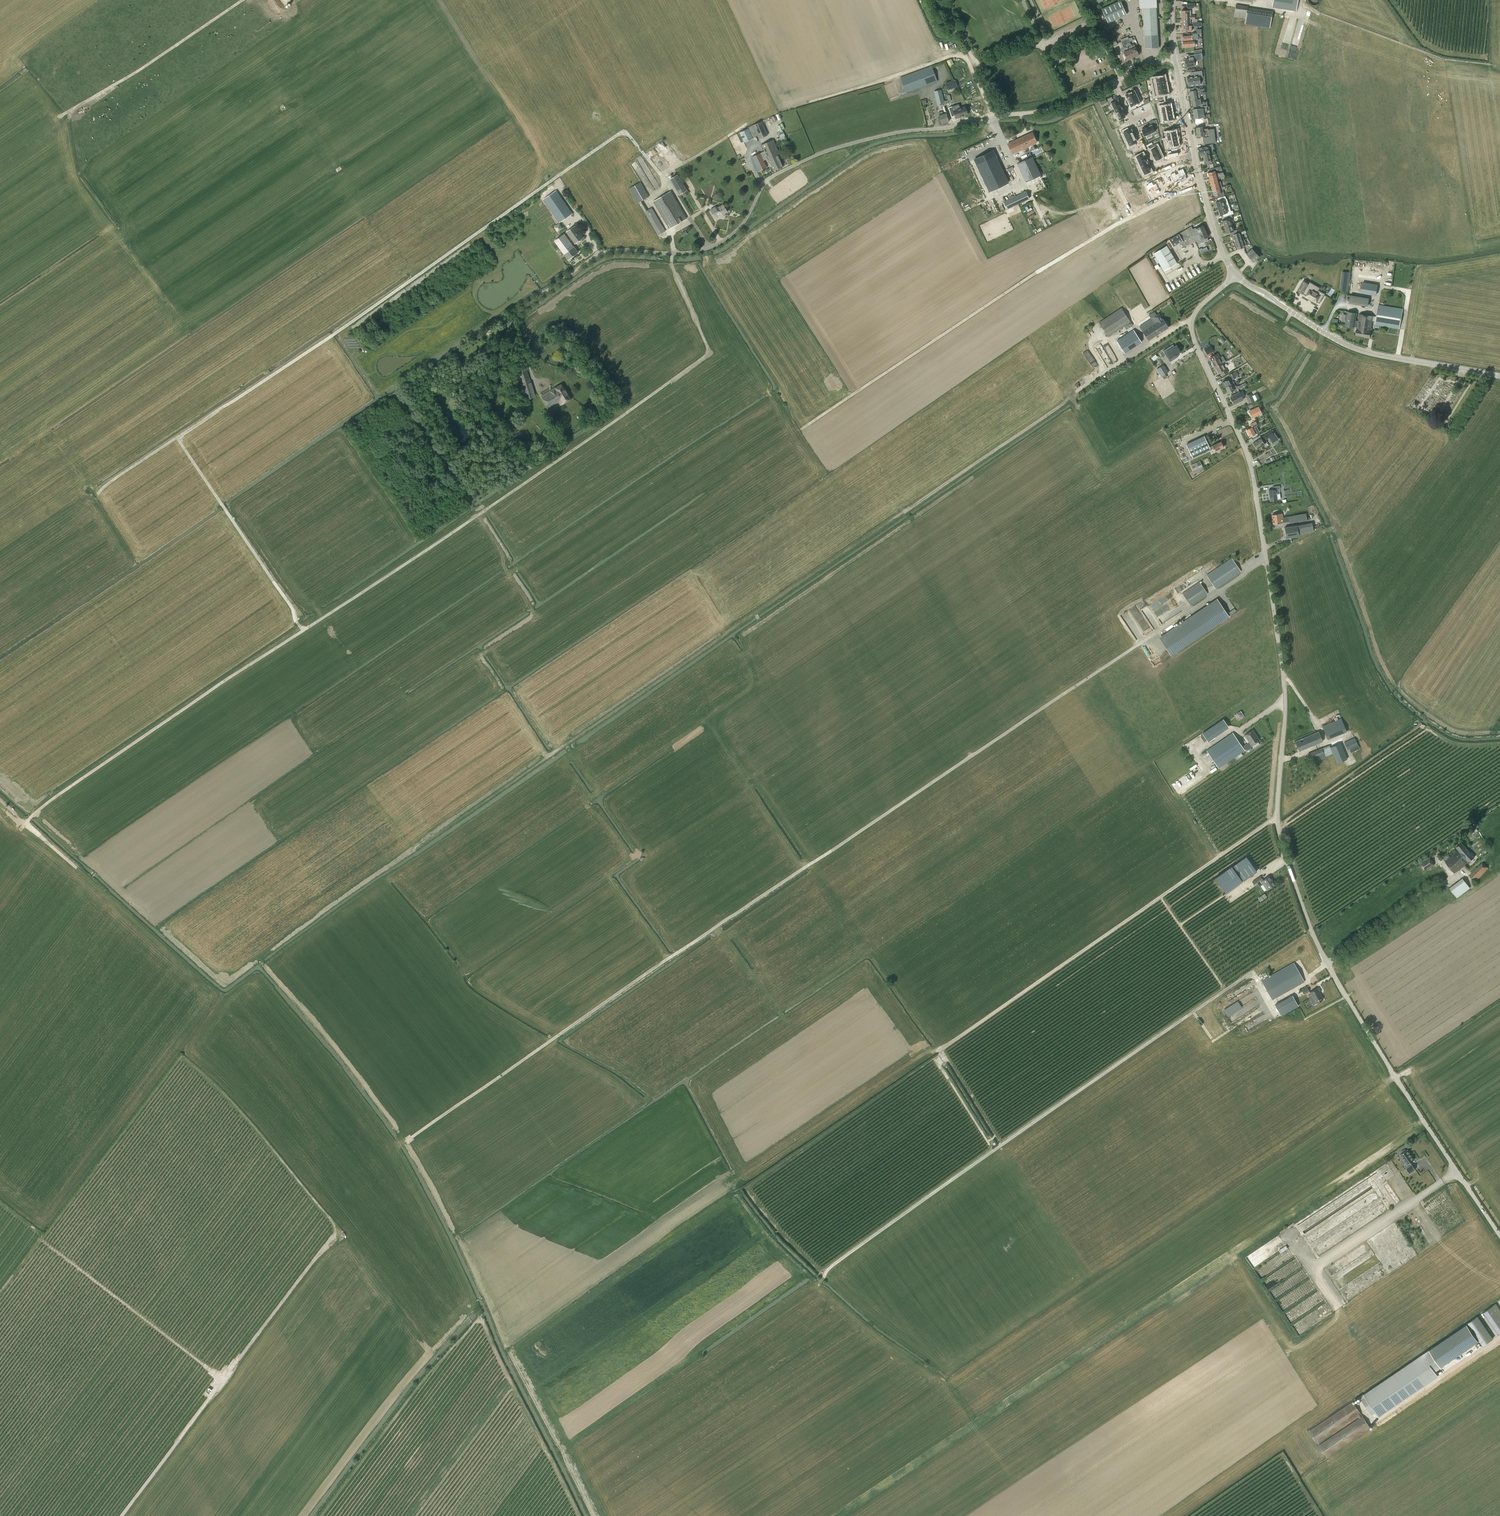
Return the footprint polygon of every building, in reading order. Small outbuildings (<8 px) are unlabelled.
[(1156,7),(1156,6),(1156,0),(1139,0),(1140,7),(1139,7),(1143,7),(1145,48),(1158,47),(1156,7)] [(1272,6),(1296,10),(1298,0),(1273,0),(1272,6)] [(1126,14),(1120,1),(1102,9),(1108,23),(1126,14)] [(1234,17),(1245,19),(1247,8),(1248,7),(1236,5),(1234,17)] [(1245,19),(1245,24),(1269,28),(1272,12),(1247,8),(1245,19)] [(1190,15),(1190,10),(1181,11),(1181,19),(1188,19),(1195,18),(1195,15),(1190,15)] [(1198,39),(1198,37),(1193,38),(1193,39),(1182,40),(1182,41),(1183,47),(1194,46),(1194,42),(1197,41),(1196,39),(1198,39)] [(1126,40),(1129,49),(1133,57),(1139,55),(1135,47),(1134,44),(1131,45),(1129,39),(1126,40)] [(1124,51),(1129,49),(1126,40),(1125,40),(1126,40),(1121,42),(1124,51)] [(1127,60),(1133,57),(1129,49),(1124,51),(1123,52),(1127,60)] [(1185,62),(1184,62),(1185,66),(1186,66),(1186,67),(1188,66),(1192,66),(1194,66),(1193,63),(1202,59),(1202,58),(1203,58),(1202,52),(1202,53),(1201,53),(1194,54),(1189,55),(1189,58),(1189,59),(1185,60),(1185,62)] [(937,81),(932,66),(900,78),(906,93),(937,81)] [(1192,72),(1193,76),(1187,77),(1189,86),(1200,85),(1199,83),(1200,83),(1200,80),(1199,80),(1199,78),(1202,77),(1201,71),(1192,72)] [(1162,77),(1152,79),(1155,95),(1165,93),(1167,93),(1164,76),(1162,77)] [(955,79),(945,82),(948,90),(958,86),(955,79)] [(1189,88),(1189,89),(1190,91),(1189,91),(1191,101),(1196,100),(1200,99),(1199,95),(1202,94),(1205,94),(1204,87),(1198,88),(1198,87),(1196,87),(1189,88)] [(944,103),(944,101),(941,89),(934,91),(937,104),(944,103)] [(1136,89),(1125,94),(1128,100),(1139,95),(1136,89)] [(1139,95),(1128,100),(1131,106),(1142,101),(1139,95)] [(1117,99),(1111,102),(1115,111),(1121,108),(1117,99)] [(1161,107),(1160,107),(1161,114),(1171,112),(1170,105),(1167,105),(1167,103),(1160,104),(1161,107)] [(959,110),(958,105),(950,107),(953,117),(954,117),(954,119),(966,115),(964,109),(959,110)] [(1200,108),(1192,109),(1193,113),(1200,112),(1201,115),(1204,114),(1205,114),(1208,114),(1209,114),(1209,113),(1210,113),(1209,108),(1209,106),(1207,106),(1206,106),(1204,106),(1200,107),(1200,108)] [(1121,108),(1115,111),(1119,120),(1125,116),(1121,108)] [(941,123),(948,122),(946,113),(943,114),(943,111),(939,112),(939,115),(941,123)] [(1171,112),(1161,114),(1162,118),(1163,121),(1172,119),(1171,112)] [(1200,112),(1193,113),(1194,119),(1195,118),(1196,124),(1202,123),(1202,119),(1203,119),(1203,118),(1203,117),(1204,117),(1204,116),(1204,114),(1201,115),(1200,112)] [(1145,128),(1141,129),(1143,133),(1144,136),(1155,131),(1154,127),(1158,125),(1157,122),(1156,120),(1153,121),(1151,122),(1152,124),(1151,125),(1145,128)] [(737,134),(741,142),(743,141),(744,142),(758,136),(759,139),(768,135),(762,121),(748,127),(749,128),(739,132),(740,133),(737,134)] [(1128,127),(1122,130),(1126,139),(1134,135),(1131,129),(1129,130),(1128,127)] [(1197,137),(1204,136),(1209,135),(1208,129),(1208,128),(1203,129),(1203,127),(1196,128),(1197,137)] [(1209,135),(1204,136),(1204,137),(1202,137),(1203,144),(1216,142),(1214,129),(1208,129),(1209,135)] [(1175,131),(1166,133),(1168,139),(1176,138),(1175,131)] [(781,137),(776,138),(777,140),(786,138),(784,132),(781,133),(781,137)] [(1032,132),(1007,143),(1012,154),(1022,149),(1025,154),(1030,151),(1028,147),(1037,142),(1032,132)] [(1134,135),(1126,139),(1130,148),(1136,145),(1135,143),(1137,142),(1134,135)] [(1168,139),(1165,140),(1167,147),(1178,145),(1176,138),(1168,139)] [(762,144),(773,170),(783,166),(779,158),(781,158),(773,139),(762,144)] [(1156,144),(1149,147),(1154,157),(1160,154),(1156,144)] [(1200,155),(1204,155),(1206,160),(1210,159),(1209,154),(1209,152),(1210,152),(1209,148),(1208,148),(1208,147),(1199,148),(1200,155)] [(993,150),(974,159),(990,193),(1009,184),(993,150)] [(766,167),(760,153),(752,157),(759,171),(766,167)] [(1143,154),(1136,157),(1140,166),(1146,162),(1143,154)] [(1032,156),(1017,163),(1025,182),(1040,175),(1032,156)] [(1146,162),(1140,166),(1144,174),(1150,171),(1146,162)] [(1207,173),(1209,178),(1224,174),(1223,172),(1218,173),(1216,173),(1215,171),(1222,169),(1220,166),(1210,169),(1211,172),(1207,173)] [(1174,173),(1169,175),(1173,182),(1180,179),(1181,180),(1186,178),(1185,176),(1186,176),(1183,169),(1179,171),(1178,170),(1173,172),(1174,173)] [(1224,174),(1209,178),(1210,184),(1218,182),(1217,179),(1225,177),(1224,174)] [(682,193),(684,196),(689,194),(677,175),(670,179),(680,194),(682,193)] [(1148,185),(1147,186),(1150,194),(1156,191),(1157,194),(1160,192),(1160,191),(1158,188),(1164,186),(1161,178),(1148,184),(1148,185)] [(658,235),(665,231),(651,208),(647,210),(641,201),(649,197),(640,182),(629,188),(638,203),(639,203),(658,235)] [(1225,186),(1212,190),(1213,195),(1216,195),(1217,197),(1224,195),(1223,192),(1222,189),(1225,189),(1225,186)] [(543,200),(559,223),(572,214),(556,191),(543,200)] [(687,218),(670,191),(653,201),(669,229),(687,218)] [(1026,191),(1004,201),(1007,208),(1029,198),(1026,191)] [(1216,202),(1218,208),(1229,205),(1227,198),(1226,199),(1225,196),(1217,198),(1218,201),(1216,202)] [(718,207),(715,207),(710,210),(714,217),(720,214),(722,215),(728,212),(723,204),(718,207)] [(1224,217),(1231,214),(1234,213),(1233,210),(1231,211),(1229,205),(1218,208),(1220,215),(1223,214),(1224,217)] [(1224,227),(1232,224),(1229,218),(1232,217),(1231,214),(1224,217),(1225,220),(1222,221),(1224,227)] [(1232,235),(1238,233),(1236,230),(1234,230),(1232,224),(1224,227),(1226,233),(1229,232),(1230,235),(1232,235)] [(1191,226),(1190,227),(1187,229),(1188,232),(1193,230),(1195,235),(1198,234),(1206,231),(1203,225),(1196,228),(1195,228),(1192,229),(1191,226)] [(575,244),(583,238),(575,226),(566,232),(575,244)] [(1200,244),(1208,240),(1207,237),(1208,237),(1206,231),(1198,234),(1195,235),(1193,230),(1188,232),(1187,229),(1178,234),(1169,240),(1173,246),(1179,243),(1180,244),(1182,243),(1184,246),(1197,241),(1198,243),(1199,243),(1199,244),(1200,244)] [(1232,235),(1235,241),(1238,240),(1239,241),(1241,240),(1244,239),(1241,232),(1239,232),(1238,233),(1232,235)] [(568,260),(578,252),(574,247),(564,234),(555,241),(564,254),(568,260)] [(1241,240),(1239,241),(1238,240),(1235,241),(1237,249),(1244,247),(1243,246),(1246,245),(1244,239),(1241,241),(1241,240)] [(1154,253),(1159,262),(1172,254),(1167,246),(1154,253)] [(1253,262),(1259,257),(1252,248),(1246,254),(1253,262)] [(1164,270),(1177,263),(1172,254),(1159,262),(1164,270)] [(1342,272),(1340,292),(1348,292),(1350,273),(1342,272)] [(1304,293),(1308,286),(1310,282),(1309,284),(1303,281),(1298,290),(1304,294),(1304,293)] [(1361,293),(1376,295),(1377,286),(1362,284),(1361,293)] [(1318,290),(1318,291),(1308,286),(1304,293),(1306,295),(1305,296),(1310,298),(1312,299),(1312,300),(1317,303),(1317,302),(1320,303),(1325,294),(1318,290)] [(1369,298),(1350,295),(1349,303),(1368,306),(1369,298)] [(1377,317),(1361,314),(1357,335),(1370,337),(1372,321),(1376,322),(1375,325),(1400,329),(1403,309),(1379,305),(1377,317)] [(1126,330),(1128,329),(1133,325),(1121,308),(1099,322),(1108,337),(1124,326),(1126,330)] [(1357,335),(1361,314),(1360,314),(1358,322),(1355,321),(1357,313),(1348,312),(1345,326),(1354,327),(1354,326),(1358,326),(1356,335),(1357,335)] [(1159,314),(1139,326),(1142,331),(1148,341),(1168,328),(1162,318),(1162,319),(1159,314)] [(1141,342),(1133,330),(1117,341),(1124,353),(1141,342)] [(1167,353),(1172,360),(1178,356),(1177,354),(1181,352),(1176,345),(1174,346),(1173,344),(1163,351),(1165,354),(1167,353)] [(1204,349),(1207,355),(1214,351),(1211,346),(1204,349)] [(1215,368),(1222,363),(1219,358),(1220,357),(1218,353),(1212,357),(1213,360),(1211,361),(1213,364),(1212,364),(1214,367),(1215,368)] [(1225,369),(1222,363),(1215,368),(1214,368),(1216,371),(1218,373),(1220,372),(1222,375),(1228,372),(1226,368),(1225,369)] [(1164,364),(1156,369),(1161,377),(1169,372),(1164,364)] [(517,371),(520,379),(526,399),(534,396),(526,369),(517,371)] [(1224,387),(1225,387),(1233,383),(1234,383),(1232,380),(1236,378),(1233,373),(1228,375),(1230,378),(1229,379),(1229,378),(1222,382),(1223,383),(1222,384),(1224,387)] [(1233,383),(1225,387),(1228,393),(1236,389),(1237,390),(1246,385),(1245,382),(1239,386),(1236,386),(1234,383),(1233,383)] [(561,405),(571,399),(562,384),(555,388),(550,391),(542,396),(549,408),(559,402),(561,405)] [(1232,401),(1234,404),(1243,400),(1239,392),(1230,397),(1231,398),(1230,399),(1231,401),(1232,401)] [(1246,396),(1249,403),(1254,400),(1252,396),(1251,393),(1246,396)] [(1258,406),(1249,411),(1252,418),(1262,413),(1258,406)] [(1252,427),(1246,430),(1250,436),(1252,436),(1252,437),(1256,435),(1258,435),(1257,433),(1258,432),(1256,426),(1257,425),(1256,421),(1250,424),(1252,427)] [(1265,440),(1268,438),(1272,443),(1278,439),(1272,430),(1253,443),(1257,449),(1267,442),(1265,440)] [(1215,451),(1223,447),(1221,441),(1209,447),(1204,436),(1186,444),(1192,458),(1210,449),(1210,450),(1213,448),(1215,451)] [(1191,465),(1193,471),(1202,466),(1200,461),(1191,465)] [(1273,489),(1268,490),(1270,501),(1278,500),(1278,499),(1281,499),(1280,494),(1277,494),(1276,489),(1280,488),(1280,485),(1273,486),(1273,489)] [(1273,524),(1283,522),(1282,513),(1272,515),(1273,524)] [(1288,516),(1289,523),(1298,521),(1299,522),(1310,520),(1309,517),(1307,517),(1306,513),(1288,516)] [(1298,534),(1297,525),(1284,527),(1287,543),(1292,542),(1291,537),(1299,536),(1298,534)] [(1232,558),(1207,575),(1216,588),(1241,571),(1232,558)] [(1207,594),(1199,582),(1182,593),(1190,606),(1207,594)] [(1160,638),(1171,655),(1210,628),(1228,616),(1217,599),(1160,638)] [(1327,739),(1346,732),(1341,718),(1322,726),(1327,739)] [(1207,740),(1227,726),(1223,719),(1202,733),(1207,740)] [(1252,745),(1259,740),(1252,730),(1244,735),(1249,742),(1243,746),(1246,751),(1249,749),(1250,748),(1252,746),(1252,745)] [(1318,731),(1316,732),(1295,741),(1299,751),(1322,741),(1318,731)] [(1241,753),(1244,750),(1232,733),(1206,750),(1218,768),(1237,755),(1241,753)] [(1354,737),(1344,742),(1347,750),(1349,749),(1358,745),(1354,737)] [(1346,756),(1340,742),(1330,745),(1336,760),(1346,756)] [(1326,757),(1325,756),(1333,754),(1329,745),(1322,748),(1310,753),(1314,762),(1326,757)] [(1462,842),(1456,847),(1458,850),(1457,850),(1462,856),(1468,850),(1462,842)] [(1457,850),(1450,857),(1460,868),(1467,863),(1462,856),(1457,850)] [(1468,850),(1462,856),(1467,863),(1474,857),(1468,850)] [(1419,863),(1424,871),(1435,864),(1430,856),(1419,863)] [(1257,871),(1246,857),(1232,867),(1232,866),(1215,878),(1226,893),(1243,880),(1243,881),(1257,871)] [(1450,857),(1445,861),(1454,873),(1460,868),(1450,857)] [(1482,862),(1464,880),(1471,887),(1489,868),(1482,862)] [(1261,881),(1260,881),(1266,890),(1275,884),(1269,876),(1263,880),(1260,876),(1252,882),(1254,884),(1260,880),(1261,881)] [(1449,888),(1457,898),(1470,888),(1462,878),(1449,888)] [(1294,963),(1302,977),(1305,975),(1303,972),(1306,970),(1300,959),(1294,963)] [(1261,981),(1272,1000),(1304,982),(1293,963),(1272,975),(1261,981)] [(1298,993),(1300,996),(1309,991),(1307,987),(1302,990),(1302,991),(1298,993)] [(1308,995),(1314,1005),(1323,999),(1321,996),(1320,996),(1318,993),(1321,991),(1319,987),(1309,992),(1310,994),(1308,995)] [(1281,1015),(1298,1006),(1292,995),(1275,1005),(1281,1015)] [(1235,1021),(1241,1015),(1238,1012),(1232,1018),(1235,1021)] [(1414,1160),(1407,1149),(1406,1150),(1405,1149),(1401,1152),(1402,1153),(1400,1154),(1409,1167),(1407,1169),(1410,1173),(1415,1169),(1412,1165),(1410,1162),(1414,1160)] [(1387,1180),(1395,1175),(1388,1164),(1386,1166),(1385,1170),(1381,1173),(1380,1171),(1378,1172),(1378,1170),(1377,1168),(1376,1173),(1379,1173),(1377,1175),(1373,1175),(1370,1177),(1374,1177),(1374,1176),(1377,1180),(1383,1180),(1387,1180)] [(1367,1234),(1359,1235),(1360,1241),(1368,1240),(1371,1255),(1379,1253),(1382,1271),(1399,1268),(1397,1254),(1396,1249),(1385,1251),(1384,1246),(1388,1245),(1387,1241),(1386,1241),(1385,1235),(1390,1234),(1389,1229),(1367,1233),(1367,1234)] [(1268,1242),(1253,1252),(1253,1255),(1252,1256),(1252,1257),(1253,1260),(1256,1264),(1260,1263),(1263,1261),(1262,1257),(1261,1256),(1261,1257),(1256,1258),(1254,1252),(1256,1251),(1259,1255),(1258,1252),(1260,1251),(1267,1249),(1266,1246),(1268,1245),(1272,1244),(1271,1240),(1267,1242),(1268,1242)] [(1271,1250),(1271,1263),(1285,1263),(1285,1260),(1291,1260),(1291,1255),(1290,1255),(1290,1251),(1285,1251),(1285,1253),(1275,1252),(1275,1250),(1271,1250)] [(1499,1333),(1499,1309),(1496,1303),(1483,1312),(1487,1318),(1489,1317),(1499,1333)] [(1467,1323),(1482,1346),(1493,1338),(1478,1316),(1467,1323)] [(1466,1324),(1428,1350),(1439,1366),(1477,1340),(1466,1324)] [(1359,1397),(1371,1414),(1374,1411),(1378,1416),(1437,1375),(1434,1371),(1440,1367),(1428,1350),(1359,1397)] [(1360,1414),(1353,1401),(1309,1431),(1317,1443),(1360,1414)] [(1319,1445),(1327,1457),(1370,1428),(1362,1416),(1319,1445)]
